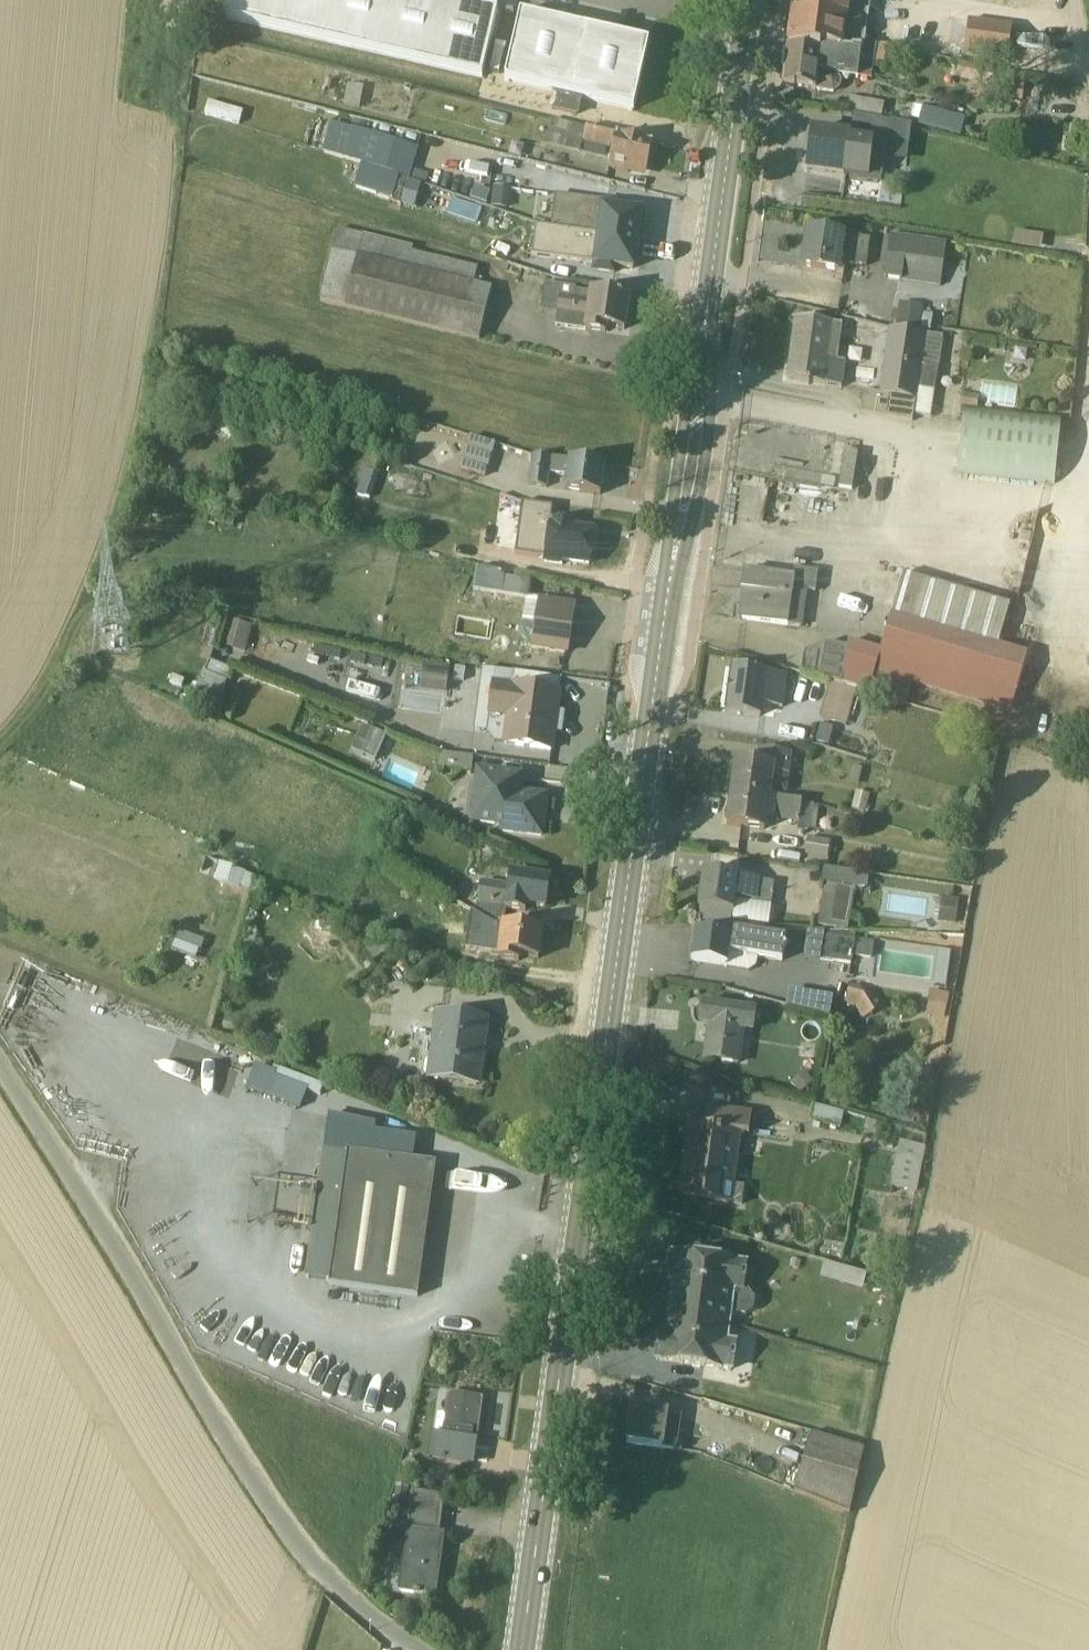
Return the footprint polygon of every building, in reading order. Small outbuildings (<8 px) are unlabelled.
[(496,25),(387,0),(230,0),(223,32),(481,92),(496,25)] [(801,0),(795,0),(787,60),(820,65),(821,61),(862,67),(863,57),(870,9),(801,0)] [(870,28),(910,30),(910,17),(870,16),(870,28)] [(519,28),(504,94),(633,124),(648,57),(519,28)] [(863,57),(862,67),(821,61),(820,65),(787,60),(782,100),(832,107),(839,102),(839,94),(835,90),(857,93),(857,91),(870,93),(875,58),(863,57)] [(959,79),(956,92),(993,100),(993,98),(998,99),(999,97),(1001,97),(1003,87),(959,79)] [(347,97),(342,118),(358,121),(363,100),(347,97)] [(880,132),(883,118),(849,111),(846,126),(880,132)] [(921,121),(916,138),(958,150),(963,133),(921,121)] [(607,181),(643,190),(651,157),(550,134),(544,159),(579,167),(581,156),(582,156),(612,163),(607,181)] [(417,162),(331,136),(322,164),(408,190),(417,162)] [(880,195),(885,160),(849,156),(849,151),(810,146),(805,185),(880,195)] [(622,217),(554,209),(548,242),(636,254),(640,226),(622,224),(622,217)] [(534,240),(530,268),(539,271),(591,278),(591,283),(612,286),(614,280),(632,282),(636,254),(548,242),(534,240)] [(343,321),(479,354),(492,301),(480,298),(481,292),(475,290),(477,281),(412,265),(412,264),(412,260),(337,242),(319,313),(343,319),(343,321)] [(806,244),(801,281),(837,286),(842,286),(843,277),(864,280),(868,253),(806,244)] [(938,299),(944,256),(888,248),(882,293),(938,299)] [(543,297),(539,324),(556,327),(554,340),(607,349),(608,341),(623,343),(626,331),(625,330),(627,311),(575,304),(575,301),(543,297)] [(895,341),(918,346),(920,321),(897,318),(895,341)] [(840,341),(795,334),(785,394),(840,401),(844,376),(835,375),(840,341)] [(929,432),(942,351),(918,346),(895,341),(886,340),(877,408),(863,406),(860,426),(910,436),(911,435),(912,429),(929,432)] [(984,398),(984,410),(1009,411),(1009,398),(984,398)] [(956,484),(1053,492),(1059,428),(962,419),(956,484)] [(483,491),(494,457),(469,450),(459,482),(483,491)] [(531,468),(527,498),(546,501),(548,486),(549,486),(564,489),(562,503),(599,508),(603,478),(531,468)] [(521,516),(514,568),(543,572),(542,578),(561,580),(562,574),(588,577),(592,544),(574,541),(574,537),(550,534),(552,520),(521,516)] [(501,586),(476,582),(473,604),(525,613),(518,659),(564,667),(572,618),(525,611),(527,595),(500,590),(501,586)] [(737,633),(801,642),(805,606),(814,607),(817,586),(792,582),(790,591),(742,585),(740,604),(741,604),(737,633)] [(1007,619),(901,588),(884,644),(878,664),(847,655),(845,662),(823,659),(803,667),(800,685),(885,711),(903,716),(909,699),(1008,728),(1025,668),(997,660),(1007,619)] [(241,662),(248,636),(227,631),(221,657),(241,662)] [(423,677),(419,704),(446,708),(450,680),(423,677)] [(730,681),(724,725),(761,730),(762,718),(782,721),(786,690),(730,681)] [(555,726),(560,694),(481,683),(473,745),(486,746),(493,756),(550,764),(552,747),(561,748),(564,727),(555,726)] [(855,702),(829,694),(818,731),(844,739),(855,702)] [(351,762),(373,772),(385,747),(362,736),(351,762)] [(831,742),(819,739),(814,755),(827,759),(831,742)] [(735,775),(731,806),(782,813),(783,807),(785,807),(790,767),(757,763),(755,778),(735,775)] [(472,772),(439,768),(438,781),(471,784),(472,772)] [(499,844),(540,849),(545,810),(521,807),(523,788),(474,783),(469,837),(499,841),(499,844)] [(864,826),(864,825),(867,825),(868,820),(865,820),(868,808),(854,804),(849,823),(864,826)] [(797,841),(814,843),(817,819),(731,806),(726,838),(765,844),(767,831),(774,832),(774,834),(797,837),(797,841)] [(805,878),(825,881),(829,854),(806,851),(804,869),(806,870),(805,878)] [(713,865),(710,884),(737,888),(740,869),(713,865)] [(198,889),(243,899),(247,879),(202,869),(198,889)] [(773,896),(702,886),(697,920),(699,921),(697,936),(716,939),(717,933),(767,939),(773,896)] [(477,909),(475,924),(495,936),(503,937),(505,922),(524,925),(526,919),(544,922),(548,894),(511,889),(509,899),(480,895),(480,900),(475,900),(474,908),(477,909)] [(852,902),(823,897),(817,939),(846,944),(852,902)] [(943,909),(940,927),(955,929),(958,912),(943,909)] [(538,972),(542,946),(543,942),(503,937),(495,936),(470,923),(465,962),(496,966),(495,972),(519,975),(521,970),(538,972)] [(177,942),(171,960),(197,968),(203,950),(177,942)] [(692,942),(687,973),(726,979),(726,981),(748,984),(755,979),(756,974),(779,978),(784,951),(730,943),(729,948),(692,942)] [(803,971),(850,976),(854,946),(807,944),(803,971)] [(872,956),(857,953),(854,969),(870,971),(872,956)] [(858,1000),(848,998),(844,1017),(853,1019),(862,1032),(878,1022),(870,1009),(858,1000)] [(832,1011),(787,1003),(785,1017),(828,1029),(832,1011)] [(752,1046),(755,1023),(700,1014),(696,1038),(705,1040),(700,1073),(738,1079),(744,1045),(752,1046)] [(425,1090),(425,1093),(479,1100),(488,1032),(435,1026),(428,1074),(425,1076),(423,1087),(425,1090)] [(813,1097),(804,1086),(789,1098),(798,1108),(813,1097)] [(843,1125),(812,1118),(809,1133),(839,1140),(843,1125)] [(746,1151),(751,1126),(729,1122),(705,1119),(703,1139),(684,1137),(675,1209),(740,1219),(743,1200),(734,1199),(740,1151),(746,1151)] [(899,1151),(889,1199),(916,1204),(926,1157),(899,1151)] [(304,1292),(328,1295),(328,1297),(416,1309),(435,1176),(434,1175),(347,1164),(347,1166),(323,1163),(304,1292)] [(747,1304),(743,1304),(746,1279),(669,1269),(666,1294),(673,1296),(666,1348),(659,1347),(655,1374),(729,1382),(733,1357),(725,1356),(729,1328),(744,1329),(752,1323),(754,1313),(747,1304)] [(435,1426),(428,1472),(472,1479),(482,1410),(447,1405),(444,1427),(435,1426)] [(631,1422),(626,1456),(673,1463),(678,1429),(631,1422)] [(793,1504),(848,1526),(862,1461),(811,1446),(793,1504)] [(443,1510),(412,1505),(403,1575),(391,1574),(389,1589),(401,1591),(399,1604),(434,1609),(443,1549),(442,1548),(438,1547),(443,1510)]
